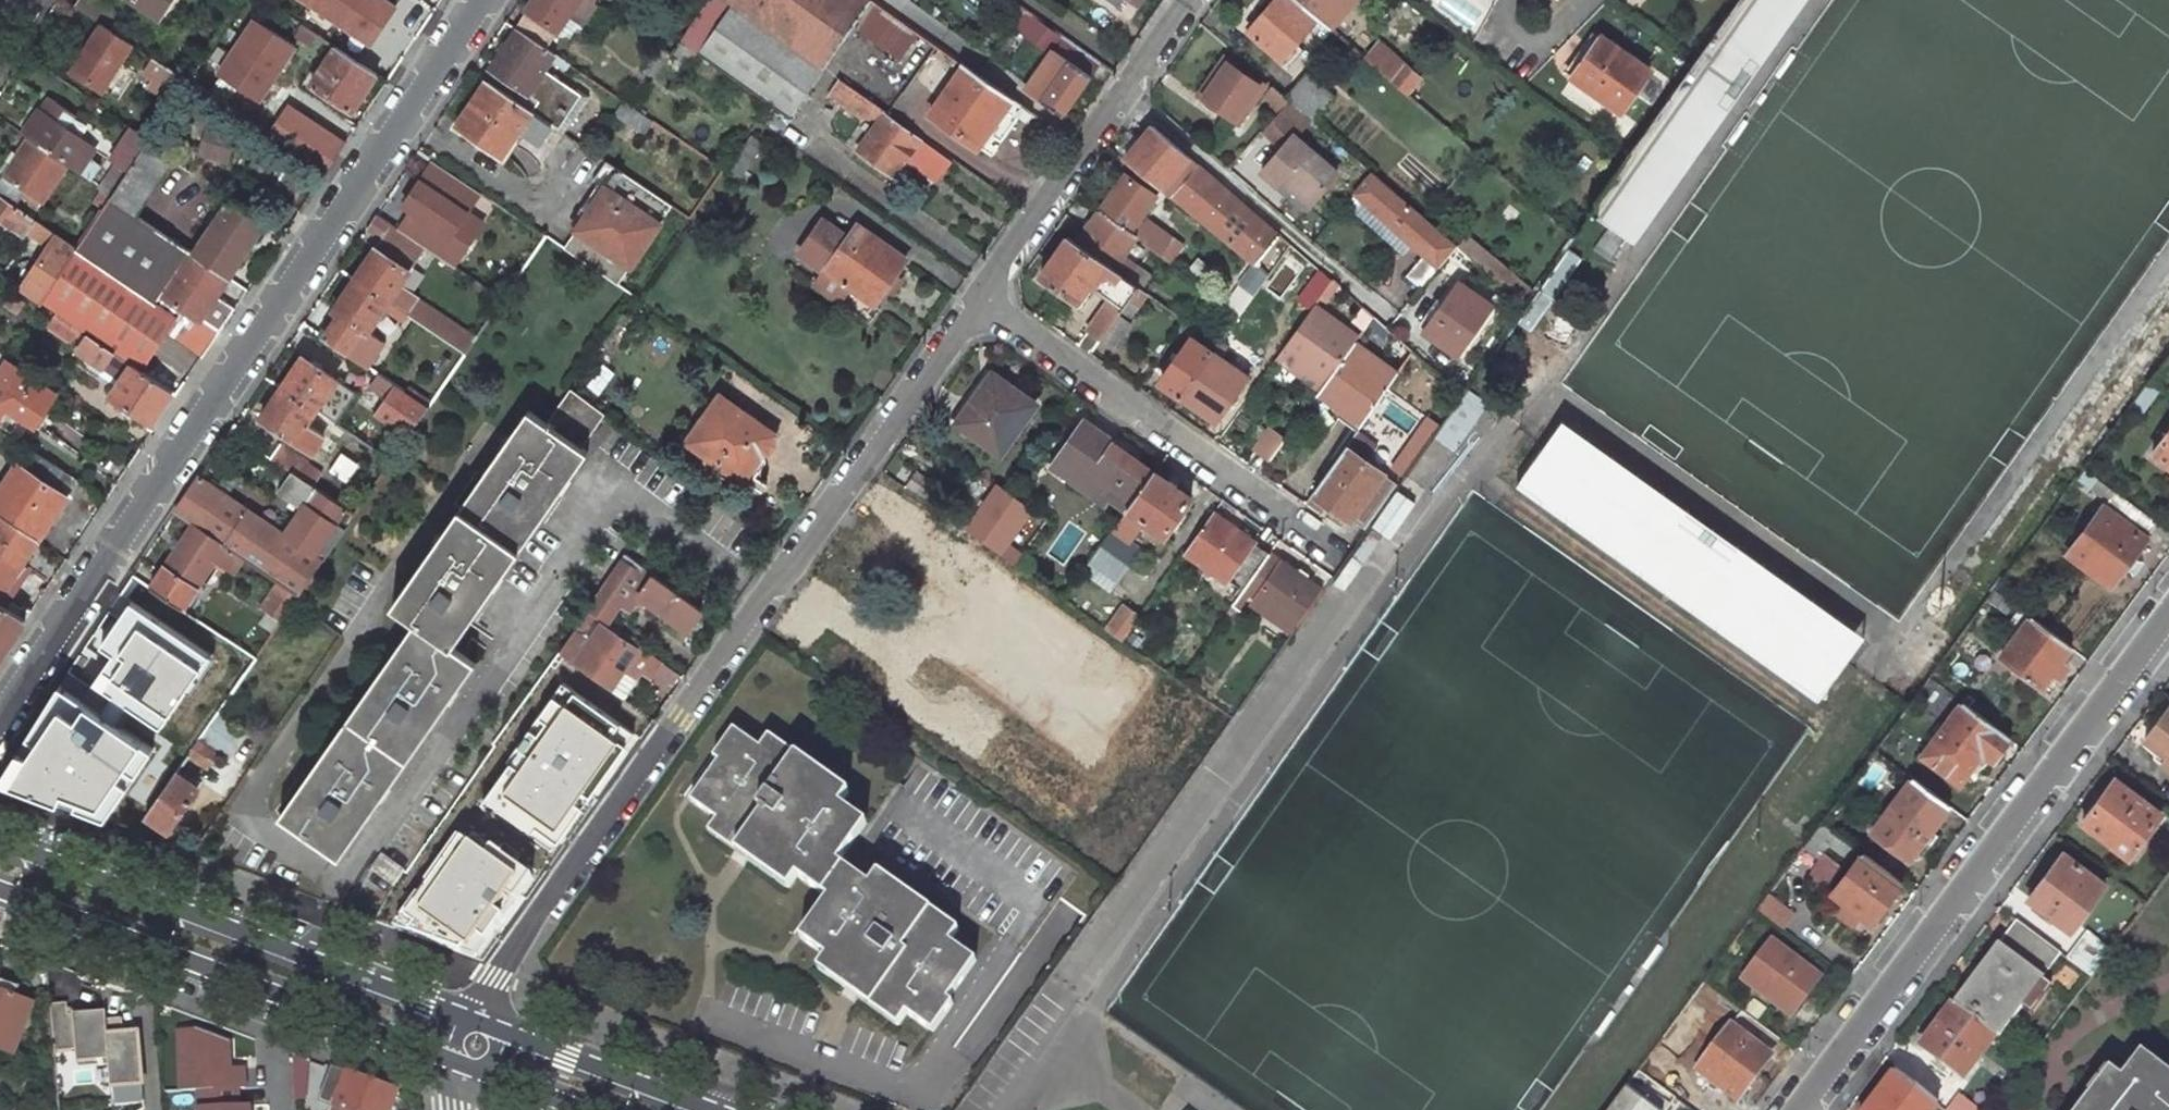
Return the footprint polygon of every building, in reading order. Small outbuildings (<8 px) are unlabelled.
[(77,8),(101,24),(108,29),(117,15),(95,0),(82,0),(77,8)] [(159,18),(171,0),(131,0),(159,18)] [(363,50),(392,8),(381,0),(289,0),(363,50)] [(527,9),(560,31),(572,12),(579,0),(532,0),(527,9)] [(572,12),(587,22),(598,5),(591,1),(590,0),(579,0),(572,12)] [(680,41),(769,103),(790,118),(824,69),(727,0),(709,0),(680,41)] [(824,69),(872,0),(727,0),(824,69)] [(1297,0),(1274,0),(1248,31),(1281,60),(1318,18),(1297,0)] [(1318,18),(1330,28),(1355,0),(1297,0),(1318,18)] [(1693,64),(1628,156),(1589,211),(1634,243),(1805,0),(1738,0),(1693,64)] [(873,6),(854,35),(896,62),(915,33),(873,6)] [(527,9),(515,27),(518,29),(548,49),(560,31),(527,9)] [(210,81),(259,104),(289,41),(240,17),(210,81)] [(1064,37),(1037,18),(1024,37),(1051,55),(1064,37)] [(108,29),(101,24),(72,70),(104,90),(133,45),(108,29)] [(575,90),(545,70),(555,54),(548,49),(518,29),(491,69),(506,79),(540,101),(532,111),(552,125),(559,129),(567,117),(582,95),(575,90)] [(1650,70),(1602,36),(1573,77),(1621,111),(1650,70)] [(1041,100),(1063,116),(1101,63),(1064,37),(1051,55),(1042,68),(1030,85),(1027,91),(1032,94),(1038,98),(1041,100)] [(1422,78),(1380,42),(1365,59),(1407,95),(1422,78)] [(377,75),(335,47),(311,84),(326,94),(337,101),(353,112),(377,75)] [(1265,85),(1225,57),(1199,95),(1238,123),(1265,85)] [(1025,108),(964,65),(930,114),(978,148),(989,133),(1001,142),(1025,108)] [(491,69),(484,79),(487,81),(499,90),(506,79),(491,69)] [(1334,96),(1307,74),(1286,98),(1289,101),(1308,118),(1312,121),(1334,96)] [(499,90),(487,81),(457,125),(502,156),(519,130),(531,111),(499,90)] [(573,121),(590,96),(577,87),(575,90),(582,95),(567,117),(573,121)] [(337,101),(326,94),(323,98),(334,106),(337,101)] [(23,134),(30,138),(67,164),(91,180),(101,166),(90,157),(95,148),(65,127),(75,113),(49,95),(40,110),(39,109),(23,134)] [(1281,148),(1261,171),(1275,184),(1281,178),(1309,203),(1337,171),(1295,134),(1308,118),(1289,101),(1262,131),(1281,148)] [(618,113),(645,132),(653,120),(625,102),(618,113)] [(345,144),(287,105),(268,134),(326,172),(345,144)] [(531,111),(519,130),(539,143),(552,125),(532,111),(531,111)] [(951,160),(885,112),(857,150),(893,176),(906,158),(937,180),(951,160)] [(237,134),(212,123),(202,146),(227,157),(237,134)] [(1280,235),(1153,125),(1142,138),(1125,159),(1256,265),(1280,235)] [(149,139),(132,128),(111,157),(129,170),(147,143),(149,139)] [(67,164),(30,138),(4,176),(25,190),(27,185),(45,197),(67,164)] [(172,160),(147,143),(129,170),(112,195),(112,196),(137,213),(172,160)] [(414,208),(399,230),(425,248),(454,267),(475,236),(459,225),(469,210),(481,192),(434,160),(405,202),(414,208)] [(670,205),(618,169),(576,230),(578,231),(629,265),(630,267),(660,223),(659,222),(670,205)] [(1457,246),(1371,172),(1354,193),(1412,244),(1420,235),(1432,245),(1407,275),(1421,287),(1446,258),(1457,246)] [(1156,197),(1125,175),(1099,210),(1129,231),(1169,261),(1181,244),(1155,226),(1153,228),(1140,219),(1156,197)] [(1,196),(0,198),(0,219),(28,238),(39,222),(1,196)] [(137,213),(112,196),(77,248),(138,290),(158,305),(194,252),(172,237),(137,213)] [(267,222),(230,198),(194,252),(229,277),(267,222)] [(459,225),(475,236),(485,221),(469,210),(459,225)] [(1129,231),(1099,210),(1076,242),(1117,271),(1122,265),(1110,257),(1129,231)] [(376,214),(367,228),(416,261),(425,248),(399,230),(376,214)] [(857,225),(826,269),(875,304),(906,260),(857,225)] [(578,231),(566,249),(616,283),(629,265),(578,231)] [(77,248),(57,235),(21,290),(41,304),(44,299),(77,248)] [(1533,291),(1467,235),(1457,246),(1470,257),(1523,304),(1533,291)] [(1076,242),(1068,237),(1041,275),(1077,301),(1090,283),(1110,298),(1078,344),(1091,354),(1101,340),(1139,287),(1117,271),(1076,242)] [(1470,257),(1457,246),(1446,258),(1459,268),(1470,257)] [(105,340),(138,290),(77,248),(44,299),(105,340)] [(376,248),(355,278),(390,301),(410,271),(376,248)] [(229,277),(194,252),(158,305),(177,318),(211,343),(221,329),(235,308),(217,295),(229,277)] [(875,304),(826,269),(815,285),(864,319),(875,304)] [(1321,296),(1332,280),(1320,270),(1298,298),(1312,309),(1315,304),(1321,296)] [(340,314),(325,337),(347,351),(362,328),(369,332),(384,310),(390,301),(355,278),(334,310),(340,314)] [(1338,283),(1333,279),(1332,280),(1321,296),(1326,300),(1338,283)] [(1492,306),(1459,282),(1424,331),(1457,354),(1492,306)] [(1147,293),(1139,287),(1101,340),(1114,350),(1132,323),(1127,320),(1147,293)] [(1239,318),(1253,297),(1239,287),(1225,306),(1238,317),(1239,318)] [(158,305),(138,290),(105,340),(102,344),(142,371),(167,333),(177,318),(158,305)] [(390,301),(384,310),(404,323),(410,315),(390,301)] [(439,304),(424,325),(466,353),(481,332),(439,304)] [(1326,382),(1355,343),(1356,342),(1361,335),(1315,304),(1312,309),(1282,351),(1326,382)] [(79,329),(55,313),(47,326),(71,341),(79,329)] [(211,343),(177,318),(167,333),(201,358),(211,343)] [(1182,397),(1220,344),(1219,343),(1187,321),(1180,332),(1191,339),(1161,383),(1182,397)] [(102,344),(86,334),(76,349),(103,367),(98,375),(118,387),(111,396),(152,423),(174,391),(149,375),(142,371),(102,344)] [(1227,346),(1221,341),(1219,343),(1220,344),(1182,397),(1217,421),(1248,377),(1220,357),(1227,346)] [(1397,374),(1355,343),(1326,382),(1318,394),(1342,412),(1338,418),(1357,432),(1397,374)] [(303,356),(282,387),(316,410),(337,379),(303,356)] [(57,392),(5,357),(0,366),(0,411),(5,404),(25,417),(36,424),(57,392)] [(429,407),(379,373),(369,387),(385,398),(374,413),(409,436),(429,407)] [(1036,404),(992,373),(957,423),(1000,454),(1036,404)] [(2159,389),(2149,382),(2127,411),(2137,419),(2159,389)] [(316,410),(282,387),(261,418),(296,441),(316,410)] [(571,389),(571,387),(546,423),(582,448),(605,414),(571,389)] [(1486,402),(1465,387),(1461,393),(1431,435),(1453,450),(1486,402)] [(60,393),(57,392),(36,424),(46,430),(67,399),(60,393)] [(719,394),(687,439),(743,481),(775,435),(719,394)] [(25,417),(5,404),(0,411),(0,426),(12,434),(25,417)] [(528,411),(461,508),(520,550),(588,452),(582,448),(546,423),(528,411)] [(1559,416),(1513,480),(1813,695),(1860,632),(1559,416)] [(1154,471),(1086,423),(1059,460),(1128,509),(1154,471)] [(1285,440),(1270,429),(1256,449),(1271,459),(1285,440)] [(2152,454),(2168,467),(2168,431),(2152,454)] [(1394,487),(1361,463),(1373,446),(1356,433),(1315,490),(1307,501),(1320,508),(1328,499),(1352,515),(1355,512),(1369,523),(1394,487)] [(280,442),(270,458),(279,464),(292,473),(296,476),(307,460),(280,442)] [(30,446),(18,463),(68,497),(79,479),(30,446)] [(18,463),(0,490),(0,511),(3,513),(39,539),(68,497),(18,463)] [(324,560),(342,533),(333,527),(345,508),(296,476),(292,473),(279,464),(283,486),(280,491),(305,507),(286,534),(324,560)] [(2114,491),(2084,469),(2077,479),(2108,501),(2068,554),(2110,586),(2119,575),(2157,524),(2114,491)] [(1192,498),(1154,471),(1128,509),(1165,535),(1192,498)] [(938,490),(914,473),(904,487),(928,504),(938,490)] [(200,476),(176,512),(194,524),(240,555),(299,596),(324,560),(286,534),(200,476)] [(1003,487),(999,484),(966,530),(999,554),(1015,564),(1023,553),(1008,543),(1032,509),(1003,487)] [(1373,520),(1387,532),(1410,506),(1395,494),(1373,520)] [(461,508),(393,605),(416,621),(452,647),(520,550),(461,508)] [(1270,553),(1213,512),(1185,552),(1202,564),(1198,569),(1208,577),(1213,571),(1226,581),(1227,579),(1244,589),(1270,553)] [(3,513),(0,517),(0,597),(39,539),(3,513)] [(194,524),(151,587),(183,609),(216,560),(230,570),(240,555),(194,524)] [(1140,548),(1113,529),(1101,546),(1127,564),(1128,564),(1140,548)] [(1127,564),(1101,546),(1090,561),(1115,579),(1127,564)] [(1036,562),(1023,553),(1015,564),(1024,571),(1027,573),(1036,562)] [(1322,589),(1270,553),(1244,589),(1233,605),(1240,610),(1251,593),(1296,626),(1322,589)] [(641,595),(687,628),(701,609),(654,574),(626,554),(620,562),(587,610),(607,622),(619,605),(629,612),(641,595)] [(2004,597),(1995,590),(1988,598),(1997,605),(2004,597)] [(213,655),(134,600),(102,646),(113,653),(93,681),(162,729),(213,655)] [(27,618),(0,601),(0,658),(27,618)] [(1139,617),(1123,605),(1106,630),(1122,641),(1139,617)] [(2070,648),(2019,608),(2009,623),(2019,631),(2000,657),(2041,688),(2047,680),(2070,648)] [(416,621),(280,816),(340,857),(475,663),(452,647),(416,621)] [(601,624),(574,663),(575,665),(604,685),(609,688),(636,649),(601,624)] [(633,734),(563,685),(481,802),(551,851),(633,734)] [(156,748),(61,688),(6,774),(115,816),(156,748)] [(2009,739),(1962,703),(1922,756),(1958,784),(1976,760),(1981,753),(1993,761),(2009,739)] [(2147,737),(2141,745),(2168,766),(2168,707),(2147,737)] [(244,729),(219,715),(205,740),(229,754),(244,729)] [(761,747),(734,728),(714,757),(719,760),(691,800),(717,818),(713,825),(740,844),(753,853),(793,882),(797,875),(822,893),(829,898),(801,937),(825,954),(827,956),(823,962),(850,982),(863,991),(902,1019),(907,1013),(933,1031),(953,1003),(948,1000),(976,960),(950,942),(955,935),(874,878),(870,884),(839,862),(867,823),(841,804),(845,798),(765,741),(761,747)] [(178,771),(143,824),(178,848),(214,795),(178,771)] [(1927,836),(1949,806),(1912,778),(1872,832),(1909,860),(1927,836)] [(2161,814),(2115,778),(2091,810),(2082,823),(2128,857),(2161,814)] [(534,874),(468,828),(396,929),(474,958),(534,874)] [(2105,884),(2063,853),(2039,884),(2028,899),(2070,931),(2105,884)] [(1878,914),(1902,883),(1862,854),(1833,893),(1845,902),(1838,912),(1853,922),(1860,913),(1872,922),(1878,914)] [(382,855),(371,869),(394,885),(405,870),(382,855)] [(1793,915),(1767,896),(1757,910),(1782,929),(1793,915)] [(1998,1037),(2021,1007),(2030,1013),(2049,985),(2041,980),(2043,978),(2060,953),(2016,920),(1998,945),(1981,967),(1954,1003),(1994,1034),(1998,1037)] [(2111,949),(2088,932),(2068,959),(2091,976),(2111,949)] [(1818,976),(1771,942),(1742,980),(1790,1014),(1806,992),(1818,976)] [(0,978),(0,1049),(13,1054),(32,1005),(5,994),(10,982),(0,978)] [(67,1003),(50,1005),(54,1051),(75,1050),(76,1062),(108,1060),(110,1087),(142,1085),(138,1033),(124,1034),(122,1018),(105,1019),(105,1012),(68,1015),(67,1003)] [(1994,1034),(1954,1003),(1925,1041),(1921,1047),(1962,1078),(1994,1034)] [(1780,1039),(1741,1010),(1697,1069),(1738,1100),(1755,1077),(1771,1056),(1769,1054),(1780,1039)] [(171,1090),(228,1088),(226,1030),(169,1032),(171,1090)] [(2140,1052),(2121,1077),(2109,1068),(2078,1109),(2168,1109),(2168,1073),(2140,1052)] [(399,1091),(335,1067),(323,1099),(329,1102),(327,1109),(392,1109),(399,1091)] [(1895,1073),(1868,1108),(1867,1109),(1934,1109),(1937,1106),(1895,1073)] [(1629,1082),(1609,1109),(1657,1109),(1644,1100),(1648,1095),(1629,1082)] [(1959,1094),(1946,1109),(1980,1109),(1959,1094)]
